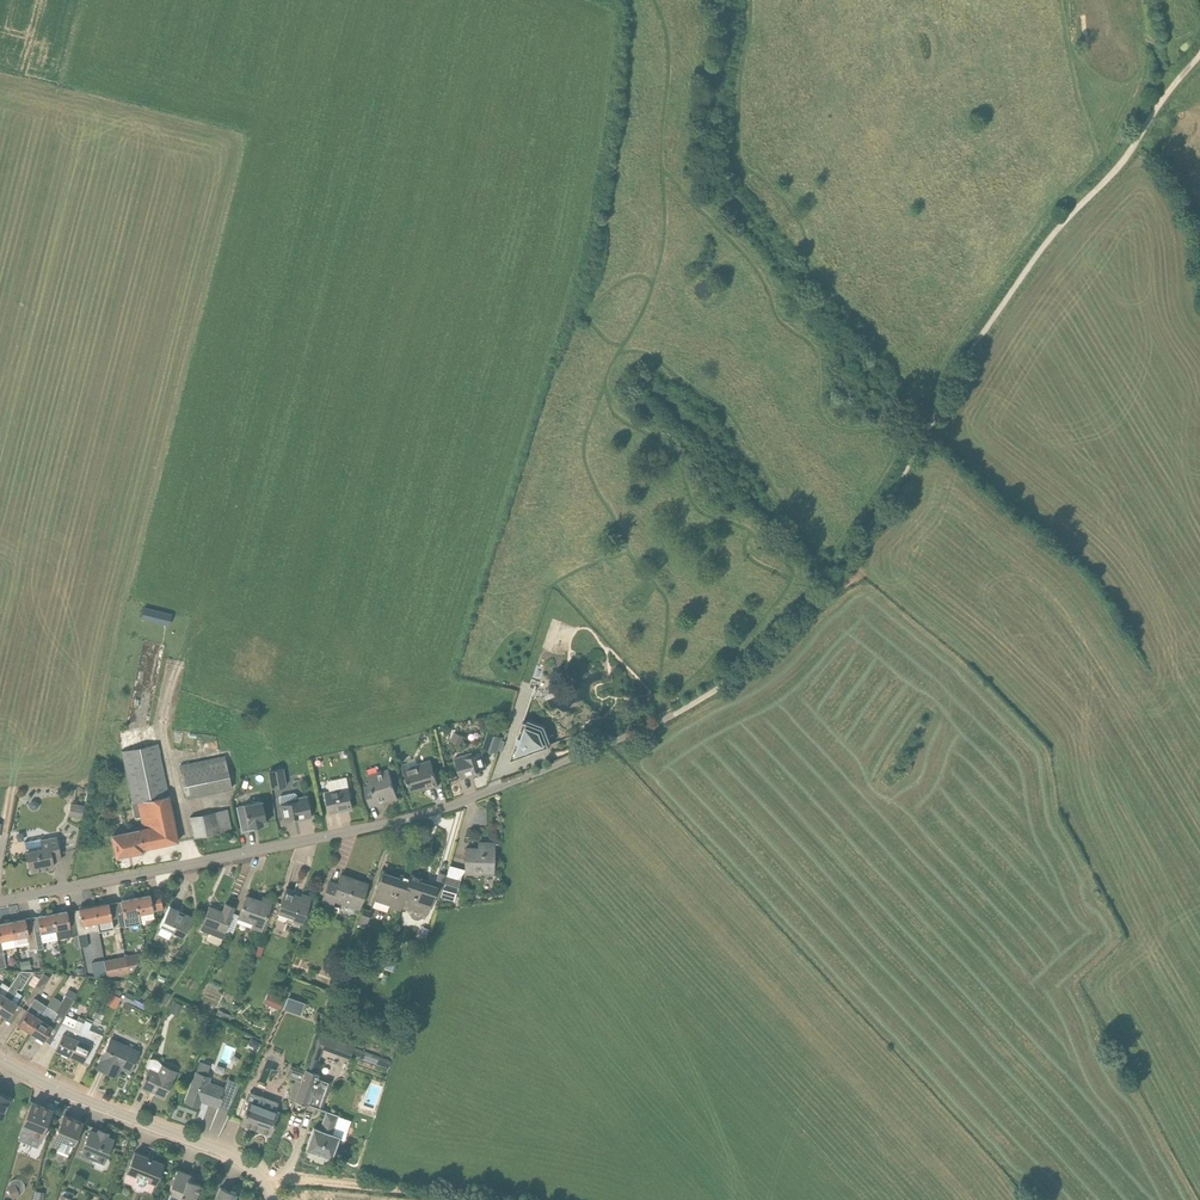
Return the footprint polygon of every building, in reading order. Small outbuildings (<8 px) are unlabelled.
[(160,623),(163,611),(143,606),(140,618),(160,623)] [(523,722),(509,762),(549,747),(542,728),(523,722)] [(454,732),(450,741),(460,746),(464,736),(454,732)] [(489,732),(483,748),(496,752),(502,737),(489,732)] [(112,835),(116,856),(143,851),(142,849),(178,842),(158,744),(122,751),(132,804),(138,803),(143,828),(112,835)] [(482,754),(473,756),(472,753),(455,758),(461,779),(473,775),(475,771),(487,768),(482,754)] [(232,788),(227,764),(225,757),(180,766),(186,798),(232,788)] [(403,770),(410,791),(425,786),(426,789),(438,786),(432,761),(403,770)] [(283,768),(269,772),(271,788),(280,787),(279,779),(284,779),(283,768)] [(370,806),(397,798),(388,770),(369,776),(372,786),(365,788),(370,806)] [(325,792),(329,813),(343,810),(346,807),(352,806),(350,787),(325,792)] [(298,820),(311,817),(307,796),(297,798),(296,794),(294,793),(280,796),(278,798),(283,820),(294,818),(298,820)] [(266,823),(262,801),(244,805),(246,812),(237,814),(241,832),(253,829),(252,826),(266,823)] [(73,804),(70,815),(81,818),(84,806),(73,804)] [(196,837),(234,829),(229,808),(191,815),(196,837)] [(33,871),(53,867),(54,867),(53,862),(60,860),(55,838),(42,841),(42,840),(24,843),(29,867),(32,866),(33,871)] [(478,849),(466,848),(465,870),(492,871),(493,843),(478,843),(478,849)] [(399,908),(409,878),(396,873),(395,877),(383,872),(374,900),(392,905),(391,908),(399,911),(400,908),(399,908)] [(366,884),(342,875),(337,887),(328,883),(322,899),(332,904),(334,899),(358,907),(366,884)] [(410,875),(409,878),(399,908),(400,908),(411,911),(411,909),(427,914),(436,886),(419,881),(420,878),(410,875)] [(460,880),(446,876),(442,889),(456,893),(460,880)] [(442,888),(436,886),(432,898),(439,900),(442,888)] [(301,923),(311,897),(302,894),(300,897),(285,891),(278,911),(293,916),(291,920),(301,923)] [(139,914),(140,921),(154,918),(153,911),(153,907),(162,905),(159,893),(150,895),(150,894),(135,897),(138,914),(139,914)] [(120,900),(120,901),(125,926),(140,923),(139,922),(140,922),(140,921),(139,914),(138,914),(135,897),(120,900)] [(260,903),(245,897),(239,916),(254,921),(251,927),(261,931),(272,900),(262,897),(260,903)] [(99,931),(114,929),(109,902),(94,905),(97,922),(99,931)] [(223,938),(235,907),(225,903),(222,911),(209,906),(200,929),(223,938)] [(78,935),(80,948),(88,946),(85,933),(83,934),(82,925),(97,922),(94,905),(79,908),(79,909),(73,910),(78,935)] [(184,937),(188,928),(193,917),(192,918),(169,907),(170,906),(169,906),(160,926),(184,937)] [(363,909),(358,924),(366,927),(371,912),(363,909)] [(57,939),(73,936),(78,935),(73,910),(67,912),(67,910),(52,913),(55,930),(57,939)] [(42,942),(57,939),(55,930),(52,913),(37,916),(37,917),(31,918),(37,948),(38,950),(43,949),(42,942)] [(30,949),(37,948),(31,918),(25,919),(25,918),(10,921),(14,938),(27,935),(30,949)] [(1,940),(14,938),(10,921),(0,923),(0,940),(1,940)] [(140,953),(104,960),(107,974),(106,974),(107,977),(128,973),(133,972),(140,953)] [(385,969),(395,972),(399,958),(389,955),(385,969)] [(29,960),(19,962),(21,970),(31,968),(29,960)] [(107,974),(104,960),(91,962),(94,977),(106,974),(107,974)] [(0,1002),(0,1012),(8,1018),(12,1012),(16,1015),(22,1006),(17,1003),(12,1000),(17,992),(15,991),(18,988),(20,990),(33,972),(20,971),(9,987),(10,987),(0,1002)] [(42,990),(50,978),(43,973),(35,986),(42,990)] [(10,987),(9,987),(2,982),(0,985),(0,1002),(10,987)] [(74,1000),(73,1000),(77,994),(70,990),(66,996),(65,995),(55,1013),(47,1007),(43,1013),(31,1032),(43,1041),(47,1035),(53,1038),(62,1023),(65,1018),(64,1017),(65,1016),(65,1015),(74,1000)] [(123,999),(131,1003),(133,999),(134,996),(126,992),(123,999)] [(115,1009),(121,997),(112,993),(106,1004),(115,1009)] [(160,1001),(166,1003),(167,1004),(171,997),(163,993),(160,1001)] [(271,1006),(278,1010),(283,1000),(275,997),(271,1006)] [(305,1003),(288,997),(283,1009),(287,1011),(288,1007),(301,1012),(305,1003)] [(43,1013),(47,1007),(34,999),(18,1024),(31,1032),(43,1013)] [(130,1011),(133,1005),(124,1001),(121,1007),(130,1011)] [(179,1015),(183,1006),(174,1002),(170,1010),(179,1015)] [(218,1009),(215,1015),(225,1020),(227,1014),(218,1009)] [(62,1023),(53,1038),(59,1041),(55,1049),(69,1055),(85,1021),(84,1020),(78,1018),(77,1021),(65,1015),(65,1016),(64,1017),(65,1018),(62,1023)] [(91,1024),(85,1021),(69,1055),(83,1061),(87,1054),(92,1056),(101,1036),(88,1030),(91,1024)] [(97,1068),(107,1072),(116,1076),(120,1068),(130,1072),(139,1052),(110,1039),(97,1068)] [(252,1039),(249,1045),(257,1049),(260,1043),(252,1039)] [(322,1049),(313,1046),(304,1071),(300,1083),(295,1097),(294,1100),(320,1110),(322,1106),(328,1087),(316,1083),(318,1076),(318,1074),(322,1065),(317,1063),(322,1049)] [(149,1067),(141,1086),(155,1092),(154,1094),(164,1098),(175,1071),(160,1065),(157,1071),(149,1067)] [(295,1081),(300,1083),(304,1071),(298,1069),(293,1081),(295,1081)] [(196,1072),(184,1101),(192,1104),(194,1098),(217,1107),(224,1089),(224,1088),(209,1082),(211,1077),(196,1072)] [(224,1088),(224,1089),(236,1093),(241,1083),(228,1078),(224,1088)] [(249,1102),(245,1111),(241,1123),(270,1134),(278,1112),(260,1105),(263,1097),(262,1094),(254,1090),(250,1091),(247,1098),(249,1102)] [(2,1119),(10,1100),(0,1096),(0,1118),(2,1119)] [(52,1110),(32,1102),(23,1124),(17,1139),(39,1148),(42,1139),(43,1140),(48,1126),(45,1124),(52,1110)] [(338,1115),(326,1111),(325,1112),(320,1129),(313,1126),(306,1148),(331,1157),(338,1135),(332,1133),(338,1115)] [(51,1145),(59,1148),(57,1151),(68,1156),(73,1145),(82,1123),(64,1115),(51,1145)] [(103,1163),(113,1140),(106,1137),(107,1134),(98,1130),(98,1133),(90,1130),(80,1153),(103,1163)] [(155,1185),(163,1164),(135,1153),(126,1172),(136,1176),(136,1177),(135,1178),(135,1179),(135,1180),(136,1181),(136,1182),(137,1183),(137,1184),(138,1185),(139,1185),(140,1185),(141,1185),(142,1185),(143,1185),(144,1184),(145,1184),(146,1183),(146,1182),(147,1181),(155,1185)] [(177,1170),(169,1188),(172,1189),(168,1199),(194,1199),(201,1185),(188,1180),(189,1175),(177,1170)] [(20,1196),(15,1184),(7,1187),(12,1199),(20,1196)] [(215,1199),(233,1199),(236,1194),(220,1188),(215,1199)]
